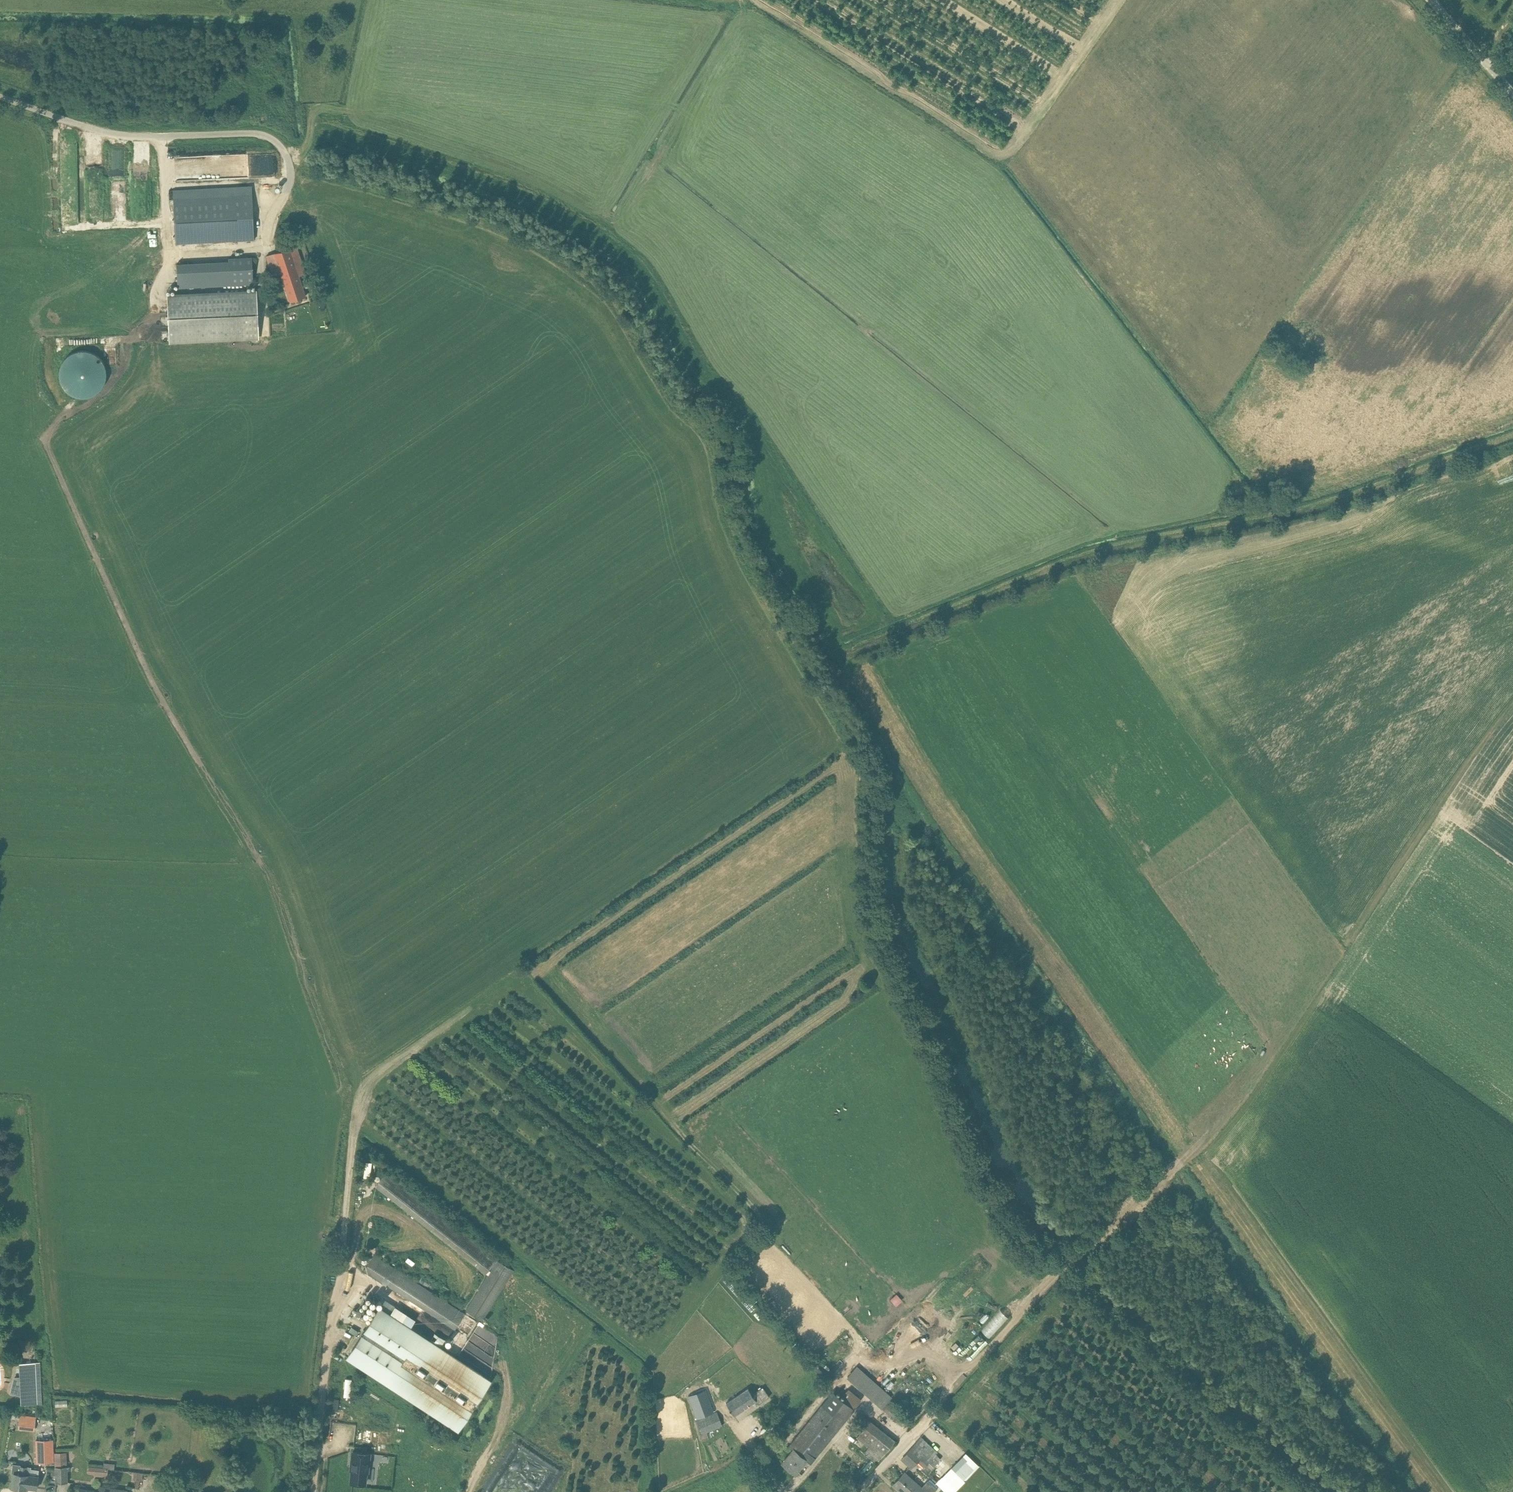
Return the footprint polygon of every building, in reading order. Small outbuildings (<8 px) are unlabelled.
[(176,243),(255,239),(252,188),(173,192),(176,243)] [(296,246),(269,255),(275,275),(281,273),(290,301),(306,296),(299,275),(305,273),(296,246)] [(254,284),(252,260),(200,262),(177,264),(179,288),(202,287),(254,284)] [(168,293),(168,300),(170,343),(259,339),(257,290),(168,293)] [(95,355),(86,352),(80,352),(71,355),(67,358),(64,362),(60,367),(59,373),(59,383),(63,390),(67,393),(73,397),(82,399),(91,398),(99,392),(104,386),(106,379),(105,370),(101,362),(95,355)] [(497,1259),(393,1176),(385,1170),(383,1172),(385,1174),(376,1186),(486,1274),(497,1259)] [(465,1314),(383,1260),(374,1255),(364,1270),(455,1329),(465,1314)] [(497,1259),(466,1310),(483,1321),(514,1269),(497,1259)] [(888,1297),(891,1305),(900,1302),(897,1293),(888,1297)] [(430,1339),(411,1327),(416,1319),(395,1306),(390,1313),(381,1307),(348,1357),(457,1429),(490,1378),(441,1346),(445,1340),(434,1332),(430,1339)] [(19,1341),(20,1350),(33,1350),(33,1341),(19,1341)] [(38,1404),(37,1362),(19,1363),(20,1377),(14,1377),(10,1393),(20,1395),(21,1405),(38,1404)] [(902,1425),(909,1418),(855,1369),(848,1377),(902,1425)] [(346,1379),(344,1396),(351,1397),(352,1379),(346,1379)] [(769,1397),(764,1388),(763,1387),(752,1394),(748,1388),(726,1403),(734,1415),(756,1400),(758,1404),(769,1397)] [(854,1409),(862,1399),(849,1387),(840,1397),(833,1391),(789,1445),(793,1448),(782,1462),(795,1473),(806,1459),(811,1462),(854,1409)] [(689,1396),(692,1405),(697,1418),(711,1413),(703,1390),(700,1391),(689,1396)] [(60,1401),(60,1397),(54,1397),(55,1406),(65,1405),(65,1400),(60,1401)] [(723,1425),(719,1416),(717,1412),(696,1420),(702,1434),(723,1425)] [(30,1415),(20,1414),(18,1429),(28,1430),(30,1415)] [(894,1441),(887,1435),(870,1421),(857,1437),(869,1447),(864,1453),(877,1463),(894,1441)] [(940,1450),(933,1443),(943,1433),(932,1422),(924,1431),(915,1440),(917,1442),(902,1459),(911,1467),(918,1459),(925,1466),(929,1462),(957,1489),(964,1481),(950,1468),(938,1456),(941,1452),(939,1451),(940,1450)] [(52,1439),(36,1439),(38,1462),(53,1461),(52,1439)] [(345,1455),(343,1473),(357,1475),(358,1463),(359,1463),(362,1444),(345,1442),(344,1455),(345,1455)] [(66,1465),(66,1466),(68,1466),(67,1451),(55,1452),(55,1464),(66,1465)] [(957,1462),(950,1468),(964,1481),(970,1475),(957,1462)] [(21,1465),(13,1464),(12,1472),(14,1472),(12,1487),(26,1489),(27,1487),(37,1488),(39,1476),(27,1474),(28,1467),(21,1466),(21,1465)] [(66,1465),(55,1464),(55,1466),(56,1466),(56,1482),(66,1482),(66,1470),(70,1470),(70,1466),(66,1466),(66,1465)] [(107,1477),(108,1469),(108,1468),(89,1466),(88,1473),(94,1474),(94,1476),(107,1477)] [(143,1473),(134,1472),(133,1480),(136,1480),(135,1487),(139,1488),(140,1480),(143,1481),(143,1473)] [(894,1484),(902,1491),(932,1491),(936,1488),(928,1481),(922,1488),(912,1479),(904,1472),(894,1484)]
